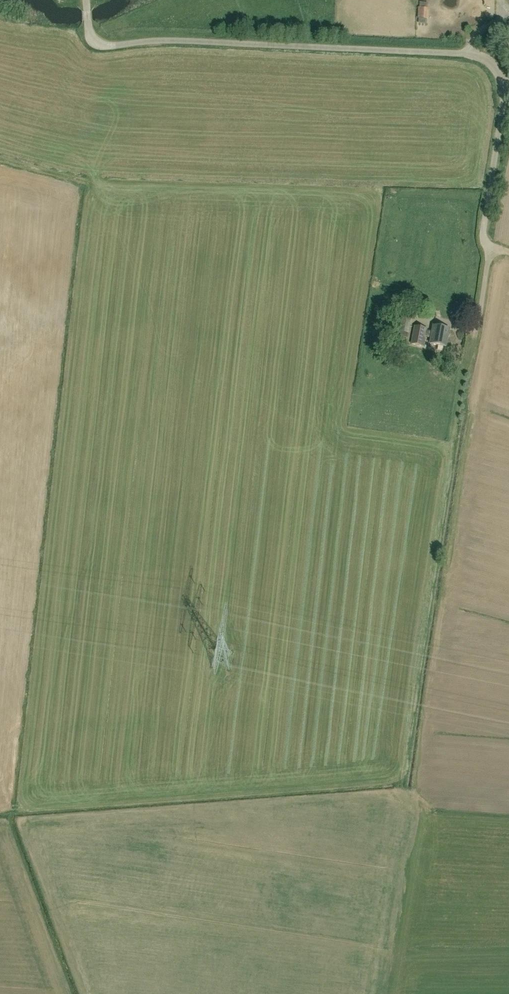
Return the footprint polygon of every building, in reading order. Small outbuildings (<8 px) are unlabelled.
[(508,43),(508,31),(499,38),(505,46),(508,43)] [(434,327),(432,332),(426,331),(427,329),(415,327),(412,345),(423,347),(425,337),(431,338),(430,344),(446,347),(449,329),(434,327)]
